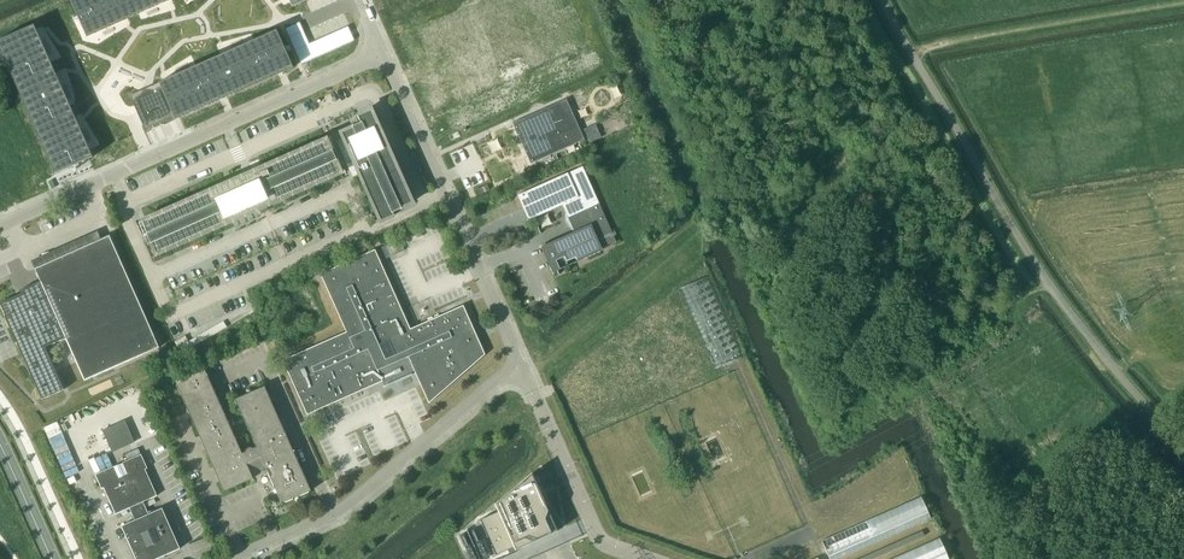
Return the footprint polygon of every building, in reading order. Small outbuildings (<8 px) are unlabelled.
[(86,36),(114,24),(164,1),(167,0),(71,0),(86,36)] [(286,28),(301,63),(354,40),(348,26),(309,44),(299,22),(286,28)] [(0,40),(0,49),(55,174),(93,157),(76,119),(56,75),(40,39),(34,25),(0,40)] [(166,81),(158,84),(175,120),(216,102),(257,84),(293,68),(277,31),(222,56),(166,81)] [(175,120),(158,84),(138,93),(132,96),(136,106),(139,111),(148,132),(175,120)] [(562,101),(559,102),(513,123),(531,163),(584,139),(566,99),(562,101)] [(399,208),(412,203),(371,110),(357,116),(361,124),(354,127),(341,133),(380,221),(394,215),(392,211),(399,208)] [(595,124),(584,129),(590,142),(601,137),(595,124)] [(347,164),(353,161),(343,138),(337,141),(347,164)] [(156,254),(259,209),(260,212),(264,210),(267,209),(266,206),(340,173),(334,159),(331,152),(326,139),(253,172),(255,175),(252,176),(252,175),(251,175),(250,174),(249,174),(248,174),(247,175),(246,175),(246,176),(246,177),(245,177),(245,178),(246,179),(227,186),(226,183),(138,223),(144,236),(148,235),(156,254)] [(252,169),(261,165),(258,159),(249,163),(252,169)] [(565,212),(574,231),(546,244),(545,243),(544,243),(545,245),(540,247),(552,273),(557,271),(558,274),(559,274),(557,270),(602,250),(601,248),(616,242),(599,203),(582,166),(517,195),(528,220),(564,204),(568,211),(565,212)] [(487,185),(475,190),(478,195),(490,190),(487,185)] [(429,212),(419,217),(422,224),(432,220),(429,212)] [(45,347),(65,338),(84,381),(159,347),(110,235),(101,239),(97,231),(31,261),(40,281),(19,290),(21,294),(0,303),(0,305),(42,399),(64,390),(45,347)] [(386,258),(399,253),(394,242),(381,248),(386,258)] [(478,339),(463,305),(410,329),(375,250),(320,274),(346,332),(283,360),(307,414),(382,381),(384,387),(415,373),(428,403),(485,354),(478,339)] [(721,365),(743,355),(707,274),(685,284),(721,365)] [(175,342),(181,353),(192,347),(188,341),(185,336),(175,342)] [(242,453),(203,365),(197,368),(174,378),(224,491),(253,478),(249,470),(264,464),(281,503),(311,490),(264,386),(235,399),(256,447),(253,448),(252,448),(251,447),(250,447),(249,447),(248,447),(247,448),(246,449),(246,450),(245,450),(245,451),(242,453)] [(138,415),(127,420),(135,441),(146,436),(138,415)] [(134,442),(125,420),(103,429),(112,451),(134,442)] [(162,508),(149,514),(143,502),(157,496),(145,469),(147,468),(141,454),(95,474),(101,488),(104,487),(115,514),(129,508),(135,520),(130,522),(121,526),(136,558),(155,558),(180,548),(162,508)] [(498,511),(480,519),(493,549),(496,555),(514,547),(515,549),(557,531),(539,490),(531,473),(495,504),(498,511)] [(827,553),(829,558),(838,558),(930,518),(921,496),(821,540),(827,553)] [(489,558),(476,528),(470,530),(483,558),(487,558),(489,558)] [(854,558),(870,558),(924,535),(921,529),(854,558)] [(472,558),(478,558),(466,532),(461,534),(472,558)] [(949,558),(939,538),(892,558),(949,558)]
